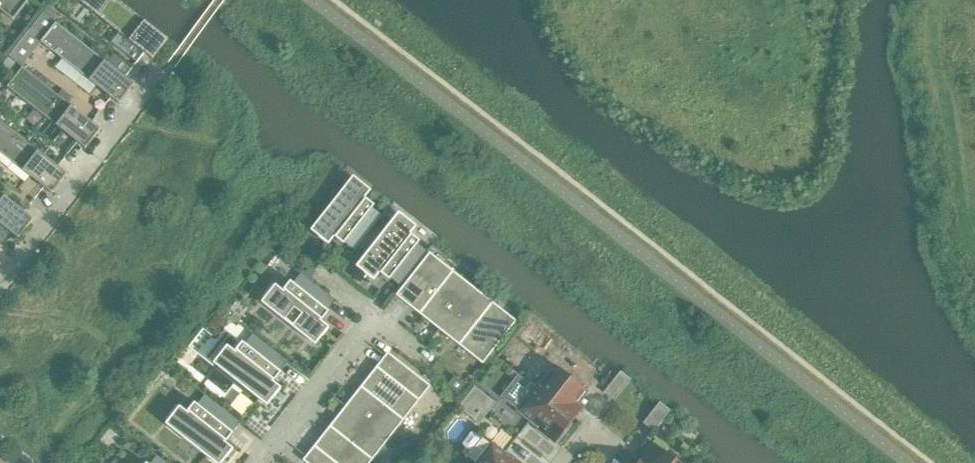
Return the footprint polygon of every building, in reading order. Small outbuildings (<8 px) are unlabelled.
[(28,0),(0,0),(0,10),(13,20),(28,0)] [(118,0),(78,0),(152,59),(167,39),(118,0)] [(134,84),(56,22),(40,42),(119,104),(134,84)] [(101,129),(22,67),(7,87),(85,148),(101,129)] [(0,121),(0,153),(52,193),(67,174),(0,121)] [(381,217),(371,209),(374,205),(364,198),(370,190),(352,176),(310,230),(328,244),(334,237),(343,244),(347,240),(357,247),(381,217)] [(0,192),(0,224),(18,238),(34,219),(0,192)] [(426,253),(417,245),(420,241),(410,234),(416,226),(398,212),(356,266),(373,280),(379,273),(389,280),(393,275),(402,283),(426,253)] [(441,327),(470,290),(430,258),(400,295),(441,327)] [(325,308),(332,298),(302,274),(294,284),(290,280),(282,290),(275,284),(261,302),(315,345),(329,327),(321,321),(329,311),(325,308)] [(481,358),(510,321),(470,290),(441,327),(481,358)] [(277,369),(284,359),(254,335),(246,345),(242,341),(234,351),(227,345),(213,363),(267,405),(281,388),(273,382),(281,372),(277,369)] [(384,437),(424,386),(387,357),(347,408),(384,437)] [(586,390),(555,365),(537,388),(575,418),(583,407),(576,402),(586,390)] [(614,400),(629,381),(630,380),(620,371),(604,392),(614,400)] [(575,418),(537,388),(530,383),(515,402),(522,408),(520,411),(538,425),(537,427),(556,442),(575,418)] [(495,403),(474,387),(466,397),(487,413),(495,403)] [(236,420),(206,396),(198,405),(194,402),(186,412),(179,406),(165,423),(215,462),(221,462),(233,448),(225,442),(233,433),(229,429),(236,420)] [(487,413),(466,397),(458,407),(479,423),(487,413)] [(653,431),(670,410),(659,402),(643,423),(653,431)] [(384,437),(347,408),(307,459),(313,462),(364,462),(384,437)] [(512,459),(511,460),(492,446),(478,462),(518,462),(512,459)] [(660,448),(650,460),(643,455),(637,462),(679,462),(660,448)]
